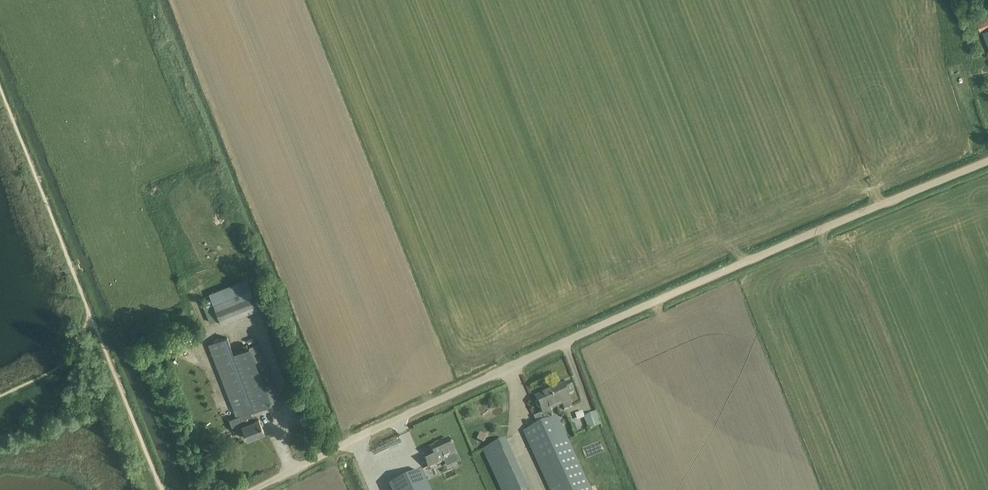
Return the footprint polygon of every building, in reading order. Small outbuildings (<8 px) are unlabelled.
[(974,17),(979,27),(981,33),(984,32),(987,43),(987,11),(974,17)] [(258,308),(250,290),(235,296),(242,314),(258,308)] [(237,406),(240,415),(251,411),(280,400),(258,344),(233,354),(227,338),(208,345),(233,408),(237,406)] [(567,395),(574,392),(570,382),(535,398),(546,421),(554,418),(550,410),(562,405),(564,410),(572,406),(567,395)] [(299,417),(309,413),(302,394),(291,398),(299,417)] [(240,415),(238,416),(247,439),(264,432),(259,419),(255,421),(251,411),(240,415)] [(596,412),(584,416),(589,429),(601,425),(596,412)] [(554,418),(546,421),(523,432),(550,489),(590,489),(557,416),(554,418)] [(440,443),(435,445),(435,447),(430,449),(431,452),(423,456),(428,468),(444,461),(443,460),(455,454),(448,439),(440,443)] [(389,486),(391,489),(431,489),(422,471),(389,486)]
